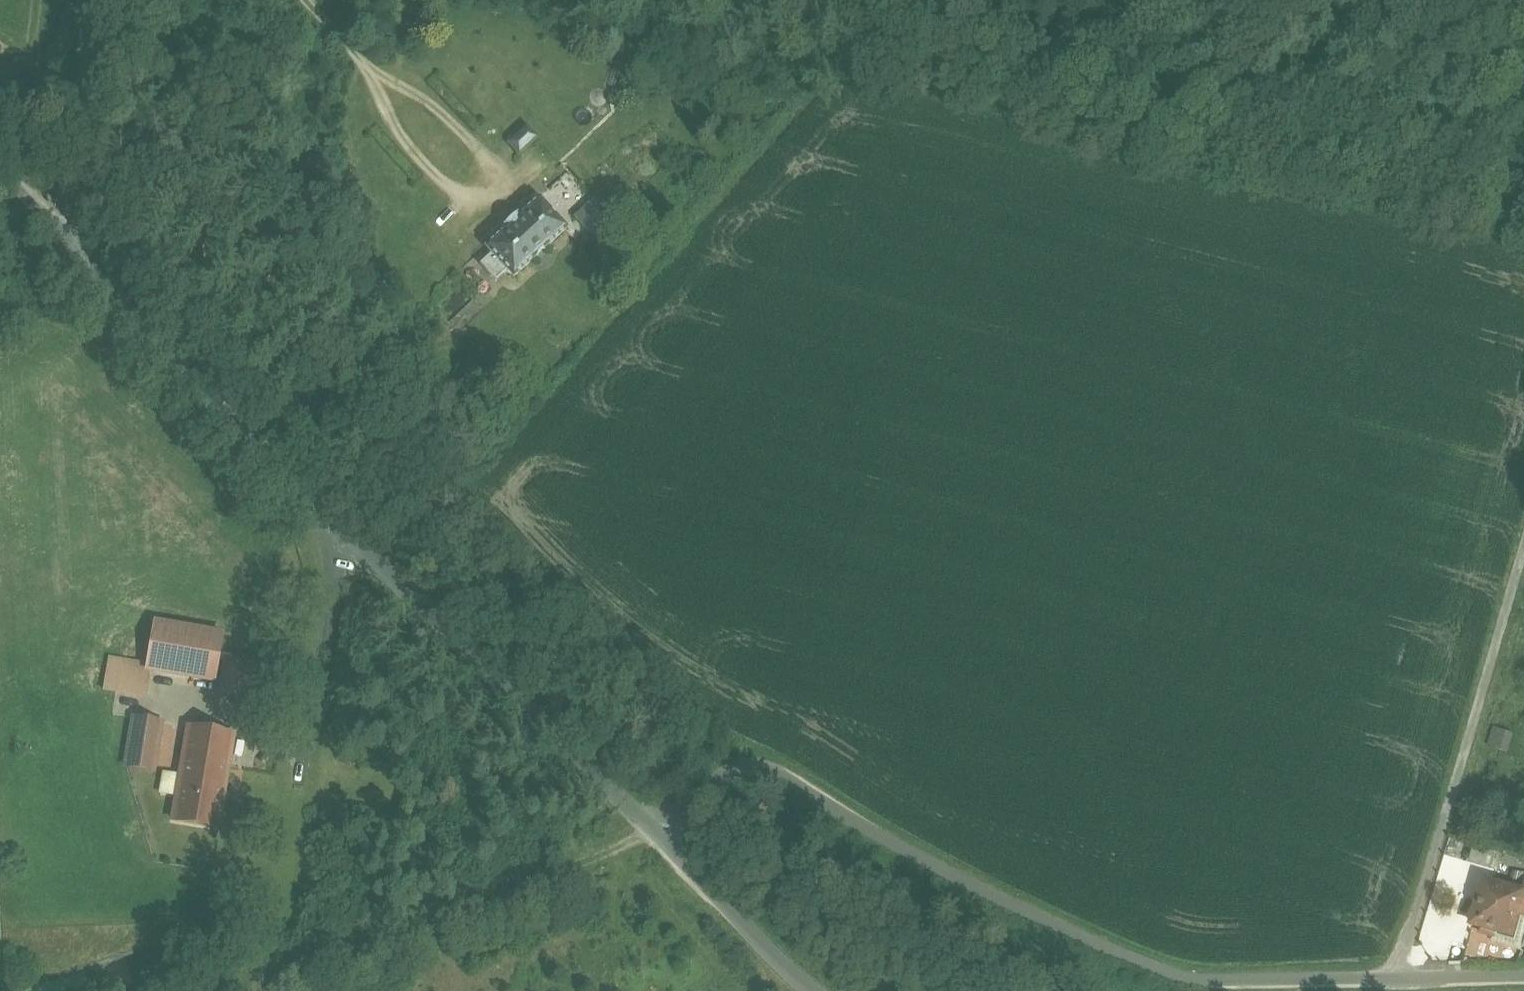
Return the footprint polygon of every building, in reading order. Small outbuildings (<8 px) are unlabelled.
[(526,126),(509,142),(520,154),(537,138),(526,126)] [(570,198),(579,182),(564,173),(555,189),(570,198)] [(506,229),(485,249),(491,255),(485,261),(501,278),(507,272),(513,279),(567,229),(539,199),(519,218),(517,216),(504,227),(506,229)] [(594,201),(576,219),(594,237),(612,220),(594,201)] [(226,634),(156,623),(149,665),(148,675),(153,676),(218,686),(226,634)] [(148,675),(149,665),(109,657),(103,691),(149,700),(153,676),(148,675)] [(265,664),(226,657),(219,697),(259,704),(265,664)] [(153,721),(133,717),(123,770),(143,774),(153,721)] [(238,734),(188,725),(171,822),(221,831),(238,734)] [(1501,750),(1507,732),(1493,727),(1487,746),(1501,750)] [(1477,868),(1465,928),(1523,939),(1523,877),(1477,868)]
